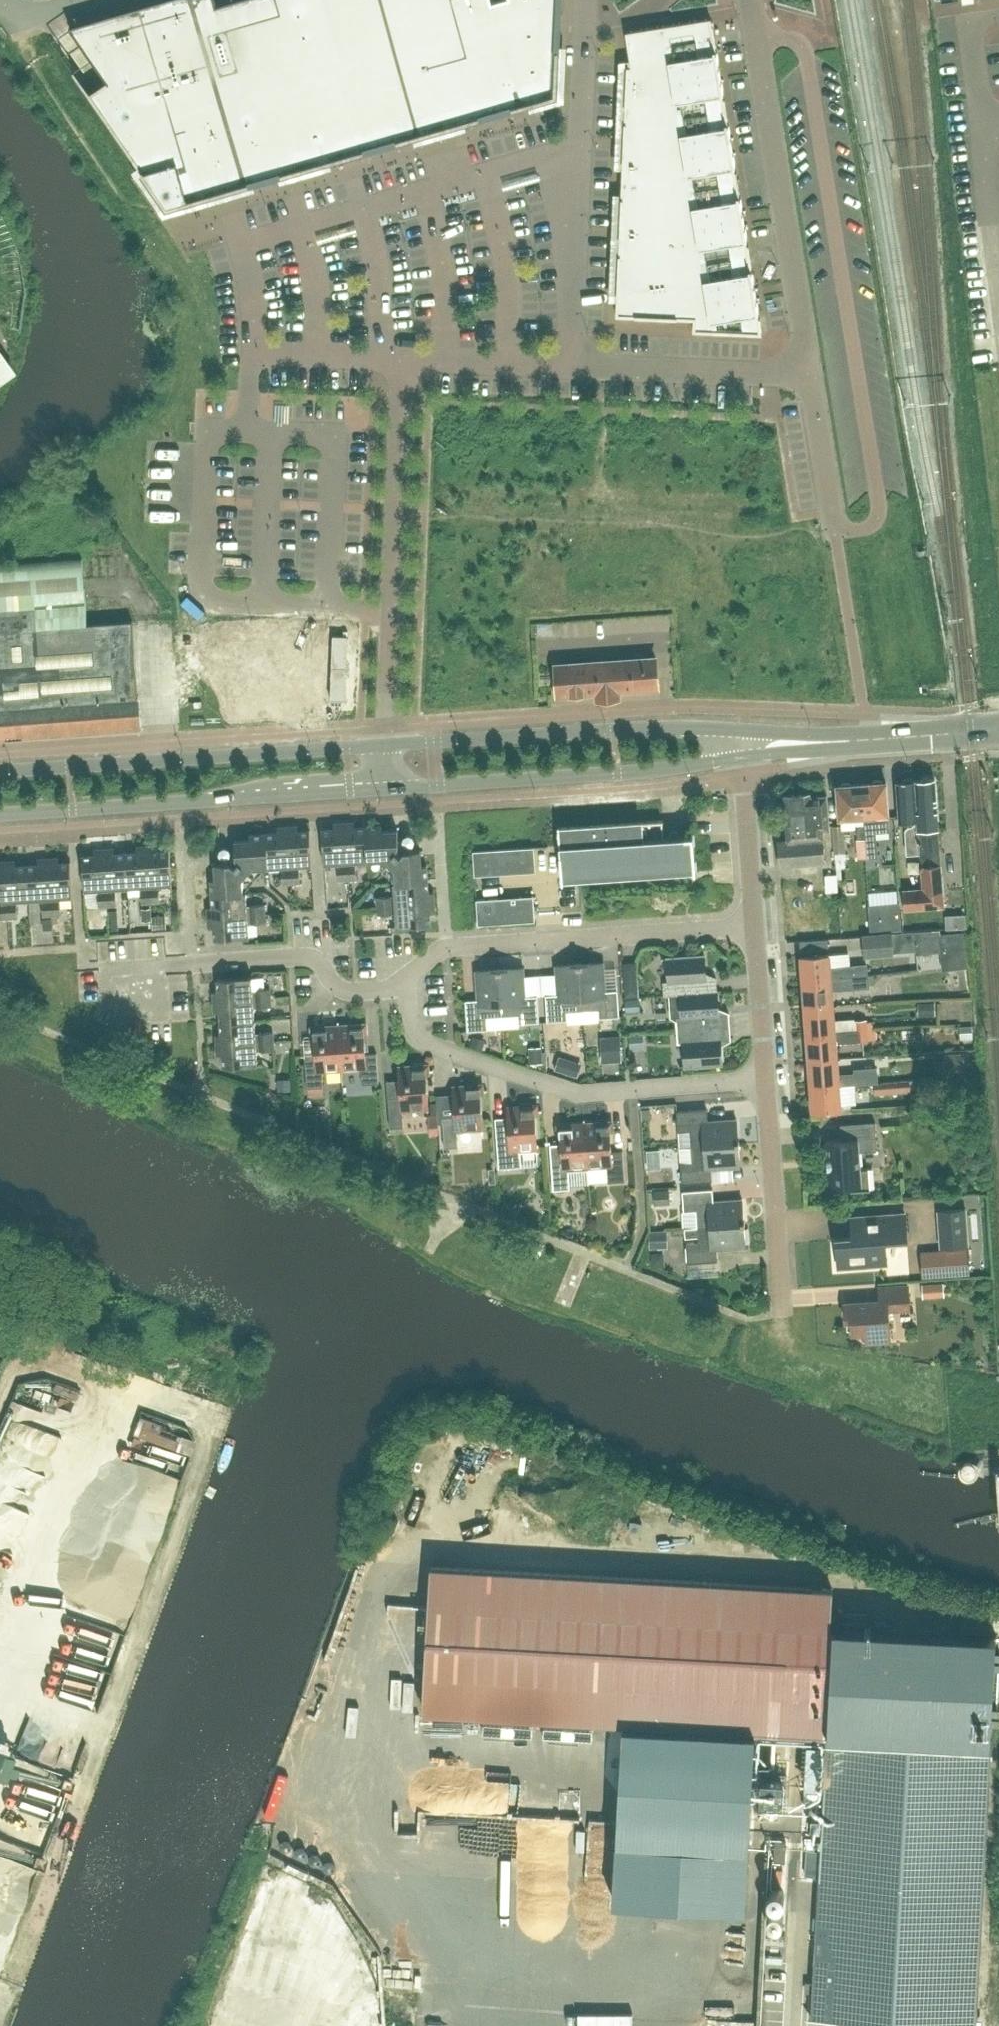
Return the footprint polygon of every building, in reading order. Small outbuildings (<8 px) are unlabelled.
[(51,38),(167,206),(194,199),(342,156),(450,125),(557,94),(561,0),(228,0),(212,5),(210,0),(156,0),(70,25),(107,81),(90,92),(53,37),(51,38)] [(626,31),(632,65),(628,65),(627,79),(617,314),(694,317),(694,329),(762,332),(711,17),(626,31)] [(84,557),(0,563),(0,736),(139,726),(137,695),(132,620),(88,623),(84,557)] [(331,631),(328,699),(344,700),(347,632),(331,631)] [(657,687),(655,657),(555,664),(557,694),(596,691),(596,698),(618,696),(618,689),(657,687)] [(913,780),(919,852),(922,887),(923,907),(943,905),(940,863),(932,863),(929,827),(937,826),(933,778),(932,778),(930,776),(930,775),(920,776),(920,777),(918,779),(913,780)] [(919,852),(913,780),(911,777),(902,777),(902,778),(901,781),(895,781),(898,820),(912,819),(912,825),(908,825),(907,826),(906,826),(906,827),(905,828),(905,829),(905,830),(906,853),(919,852)] [(863,815),(866,856),(878,855),(876,830),(889,829),(885,781),(881,781),(879,779),(873,780),(871,782),(860,783),(863,815)] [(863,815),(860,783),(850,783),(848,782),(841,782),(839,784),(836,785),(839,817),(863,815)] [(809,796),(809,793),(783,795),(787,839),(776,840),(778,865),(824,861),(822,828),(828,828),(826,795),(809,796)] [(663,836),(662,819),(558,827),(561,876),(695,867),(692,834),(677,836),(663,836)] [(353,827),(353,821),(333,823),(333,828),(321,829),(323,863),(338,862),(338,866),(337,866),(338,879),(356,878),(355,865),(353,865),(353,861),(368,860),(368,858),(383,857),(394,866),(395,882),(393,882),(394,896),(390,897),(390,895),(376,896),(377,914),(391,913),(391,912),(394,911),(396,926),(430,924),(429,912),(434,911),(433,891),(428,892),(426,864),(421,864),(419,849),(403,850),(400,853),(395,848),(398,845),(397,829),(381,830),(381,825),(353,827)] [(846,851),(844,824),(832,824),(833,851),(846,851)] [(297,830),(296,825),(277,826),(277,832),(249,833),(250,839),(234,840),(235,856),(239,859),(234,864),(230,861),(214,863),(215,878),(210,878),(212,906),(207,906),(208,927),(213,926),(214,938),(248,936),(248,921),(251,921),(251,923),(265,922),(263,904),(250,905),(250,906),(246,906),(245,891),(243,892),(242,876),(251,866),(267,865),(267,867),(282,866),(282,869),(281,870),(281,883),(299,882),(298,868),(297,868),(297,865),(311,864),(309,829),(297,830)] [(141,903),(150,902),(146,845),(136,846),(136,851),(125,852),(127,886),(141,885),(142,889),(140,889),(141,903)] [(156,845),(146,845),(150,902),(159,901),(158,888),(157,888),(156,884),(171,883),(169,849),(157,850),(156,845)] [(537,869),(535,845),(474,850),(476,873),(537,869)] [(107,905),(103,848),(93,849),(93,854),(81,855),(84,889),(99,888),(99,892),(97,892),(98,906),(107,905)] [(103,848),(107,905),(116,904),(115,891),(114,891),(113,887),(127,886),(125,852),(114,853),(113,848),(103,848)] [(17,917),(16,903),(15,903),(14,900),(28,899),(43,898),(43,901),(41,901),(42,915),(60,914),(59,900),(58,900),(57,897),(72,896),(70,861),(58,862),(57,857),(37,858),(37,863),(15,865),(14,860),(0,861),(0,918),(17,917)] [(923,907),(922,887),(902,888),(903,908),(923,907)] [(536,918),(534,894),(478,898),(479,922),(536,918)] [(152,919),(151,906),(142,907),(142,920),(152,919)] [(874,916),(875,928),(904,927),(903,915),(874,916)] [(892,931),(863,933),(865,956),(894,954),(892,931)] [(964,932),(939,934),(942,970),(967,968),(964,932)] [(830,977),(869,974),(868,963),(829,966),(828,952),(800,954),(802,979),(830,977)] [(663,994),(669,994),(679,993),(716,990),(715,978),(705,978),(704,954),(666,957),(668,980),(662,980),(663,994)] [(603,961),(579,963),(582,1010),(584,1010),(585,1022),(598,1021),(598,1017),(618,1016),(617,989),(605,990),(603,961)] [(582,1010),(579,963),(555,964),(557,993),(545,994),(546,1020),(567,1019),(566,1011),(582,1010)] [(523,967),(499,968),(502,1015),(518,1014),(518,1022),(538,1021),(537,994),(525,995),(523,967)] [(502,1015),(499,968),(475,970),(477,999),(465,999),(467,1030),(487,1028),(486,1016),(502,1015)] [(802,979),(804,1006),(832,1004),(831,988),(870,985),(869,974),(830,977),(802,979)] [(212,991),(213,1001),(270,997),(269,988),(256,989),(256,990),(252,991),(251,976),(217,978),(217,990),(212,991)] [(676,1029),(729,1025),(728,1013),(718,1014),(716,990),(679,993),(669,994),(669,1005),(680,1004),(680,1015),(675,1016),(676,1029)] [(270,997),(213,1001),(214,1011),(219,1010),(220,1022),(254,1020),(253,1006),(257,1005),(257,1007),(270,1006),(270,997)] [(640,1010),(639,998),(625,998),(626,1011),(640,1010)] [(935,1014),(934,1001),(918,1002),(918,1015),(935,1014)] [(806,1032),(834,1030),(854,1029),(868,1028),(867,1017),(833,1020),(832,1004),(804,1006),(806,1032)] [(215,1034),(216,1044),(273,1040),(272,1031),(258,1032),(259,1034),(255,1034),(254,1020),(220,1022),(221,1033),(215,1034)] [(362,1024),(338,1025),(341,1068),(360,1066),(361,1083),(378,1082),(376,1052),(364,1053),(362,1024)] [(971,1024),(959,1025),(960,1039),(972,1038),(971,1024)] [(341,1068),(338,1025),(313,1027),(315,1057),(304,1057),(306,1087),(323,1086),(322,1069),(341,1068)] [(730,1038),(729,1025),(676,1029),(677,1042),(682,1042),(684,1065),(721,1063),(720,1039),(730,1038)] [(868,1030),(868,1028),(854,1029),(854,1039),(874,1038),(873,1029),(868,1030)] [(834,1030),(806,1032),(808,1059),(836,1057),(835,1040),(854,1039),(854,1029),(834,1030)] [(644,1046),(643,1034),(629,1035),(630,1047),(644,1046)] [(624,1059),(624,1037),(607,1037),(607,1059),(624,1059)] [(273,1049),(273,1040),(216,1044),(217,1054),(222,1054),(223,1066),(257,1063),(256,1048),(260,1048),(260,1050),(273,1049)] [(544,1062),(542,1045),(529,1047),(530,1063),(544,1062)] [(836,1057),(808,1059),(810,1086),(838,1084),(855,1083),(879,1081),(878,1066),(854,1068),(854,1071),(837,1073),(836,1057)] [(427,1107),(424,1065),(398,1066),(400,1096),(387,1097),(389,1127),(403,1126),(402,1109),(427,1107)] [(482,1127),(479,1084),(452,1086),(455,1116),(441,1117),(444,1147),(457,1146),(456,1128),(482,1127)] [(838,1084),(810,1086),(812,1111),(840,1109),(838,1084)] [(536,1147),(533,1105),(507,1107),(509,1136),(496,1137),(498,1167),(520,1165),(519,1148),(536,1147)] [(657,1117),(657,1105),(642,1106),(643,1118),(657,1117)] [(691,1145),(737,1142),(736,1118),(707,1120),(706,1108),(676,1110),(677,1130),(689,1129),(691,1145)] [(916,1120),(916,1110),(897,1110),(897,1119),(916,1120)] [(608,1121),(584,1123),(587,1165),(606,1164),(607,1181),(624,1180),(622,1150),(610,1151),(608,1121)] [(876,1149),(874,1121),(840,1123),(841,1139),(825,1140),(828,1187),(843,1186),(844,1191),(869,1189),(869,1188),(868,1167),(859,1168),(858,1151),(876,1149)] [(587,1165),(584,1123),(559,1125),(561,1154),(550,1155),(552,1189),(569,1188),(568,1167),(587,1165)] [(737,1142),(691,1145),(692,1161),(679,1162),(681,1182),(711,1180),(710,1168),(739,1166),(737,1142)] [(671,1202),(670,1188),(654,1190),(655,1203),(671,1202)] [(696,1225),(743,1222),(741,1198),(713,1200),(712,1188),(681,1190),(683,1210),(695,1210),(696,1225)] [(971,1244),(968,1206),(940,1209),(943,1246),(971,1244)] [(906,1238),(904,1213),(851,1216),(851,1218),(854,1217),(856,1236),(836,1238),(838,1266),(886,1263),(884,1240),(906,1238)] [(699,1241),(685,1242),(687,1262),(717,1260),(716,1248),(745,1246),(743,1222),(696,1225),(684,1226),(685,1236),(698,1235),(699,1241)] [(668,1246),(666,1229),(649,1231),(650,1248),(668,1246)] [(927,1283),(927,1296),(949,1296),(949,1283),(927,1283)] [(909,1307),(907,1285),(878,1287),(879,1300),(843,1303),(844,1319),(850,1319),(851,1332),(864,1331),(865,1341),(890,1340),(888,1309),(909,1307)] [(830,1587),(430,1565),(423,1709),(623,1720),(617,1827),(749,1834),(755,1728),(826,1732),(811,2016),(974,2025),(996,1634),(828,1625),(830,1587)] [(621,1833),(622,1861),(645,1861),(644,1833),(621,1833)] [(724,1840),(727,1868),(746,1867),(743,1839),(724,1840)] [(266,1876),(257,1904),(296,1916),(306,1880),(283,1873),(281,1880),(266,1876)]
